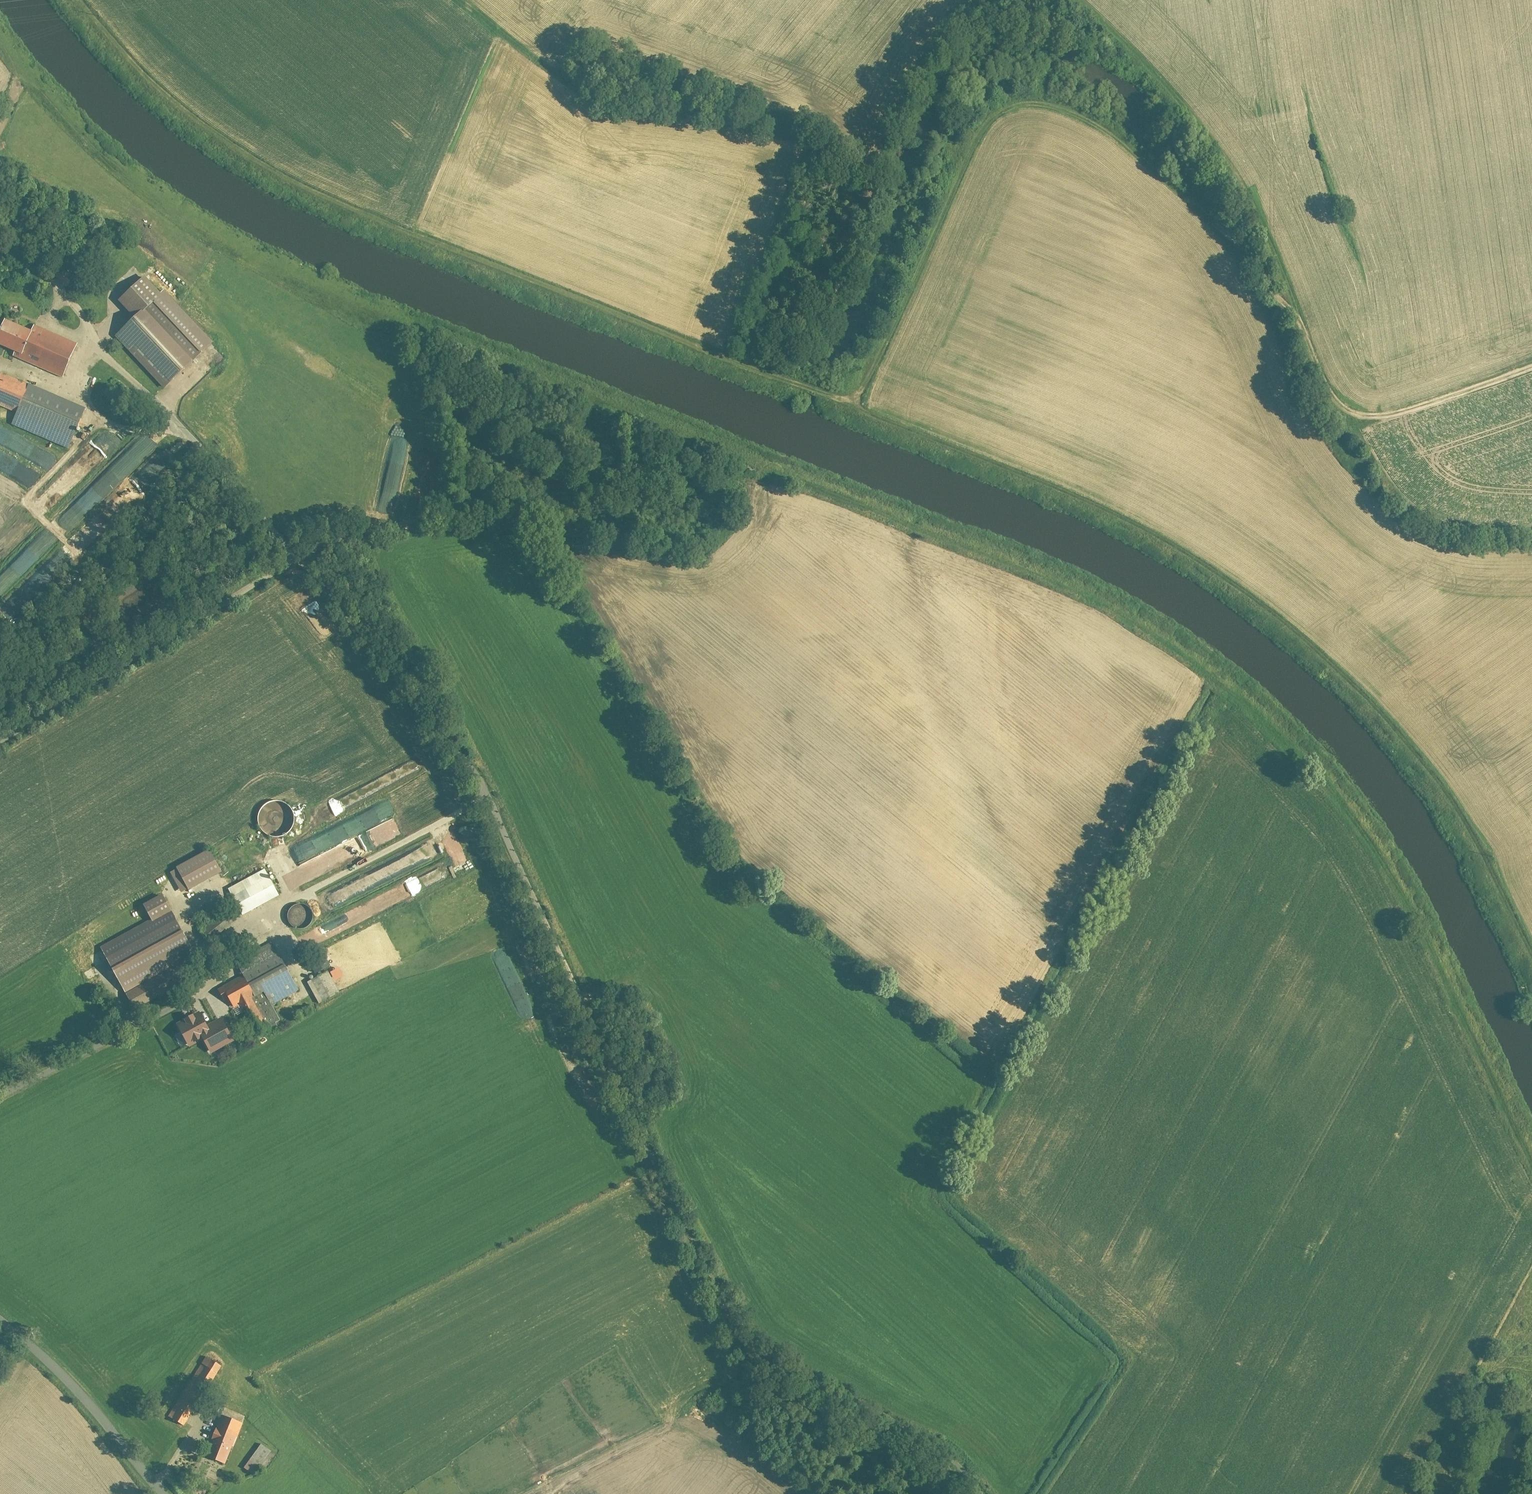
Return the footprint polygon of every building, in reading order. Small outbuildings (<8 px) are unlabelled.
[(63,269),(55,279),(69,290),(77,280),(63,269)] [(148,273),(122,299),(139,316),(116,338),(165,389),(214,341),(148,273)] [(0,338),(0,350),(62,377),(73,350),(7,321),(0,338)] [(11,428),(67,452),(84,410),(28,386),(26,392),(0,381),(0,409),(16,415),(11,428)] [(230,892),(243,916),(280,897),(267,873),(230,892)] [(287,922),(291,929),(297,933),(305,932),(311,927),(314,920),(312,912),(306,907),(299,906),(292,909),(288,915),(287,922)] [(173,912),(101,951),(125,996),(198,958),(173,912)] [(235,964),(243,978),(198,1003),(211,1026),(241,1010),(255,1036),(280,1022),(272,1006),(299,992),(273,944),(235,964)] [(308,984),(322,1006),(340,995),(327,973),(308,984)] [(205,1360),(169,1419),(186,1428),(222,1370),(205,1360)] [(223,1418),(208,1460),(225,1467),(241,1425),(223,1418)] [(262,1448),(250,1462),(259,1470),(271,1456),(262,1448)]
